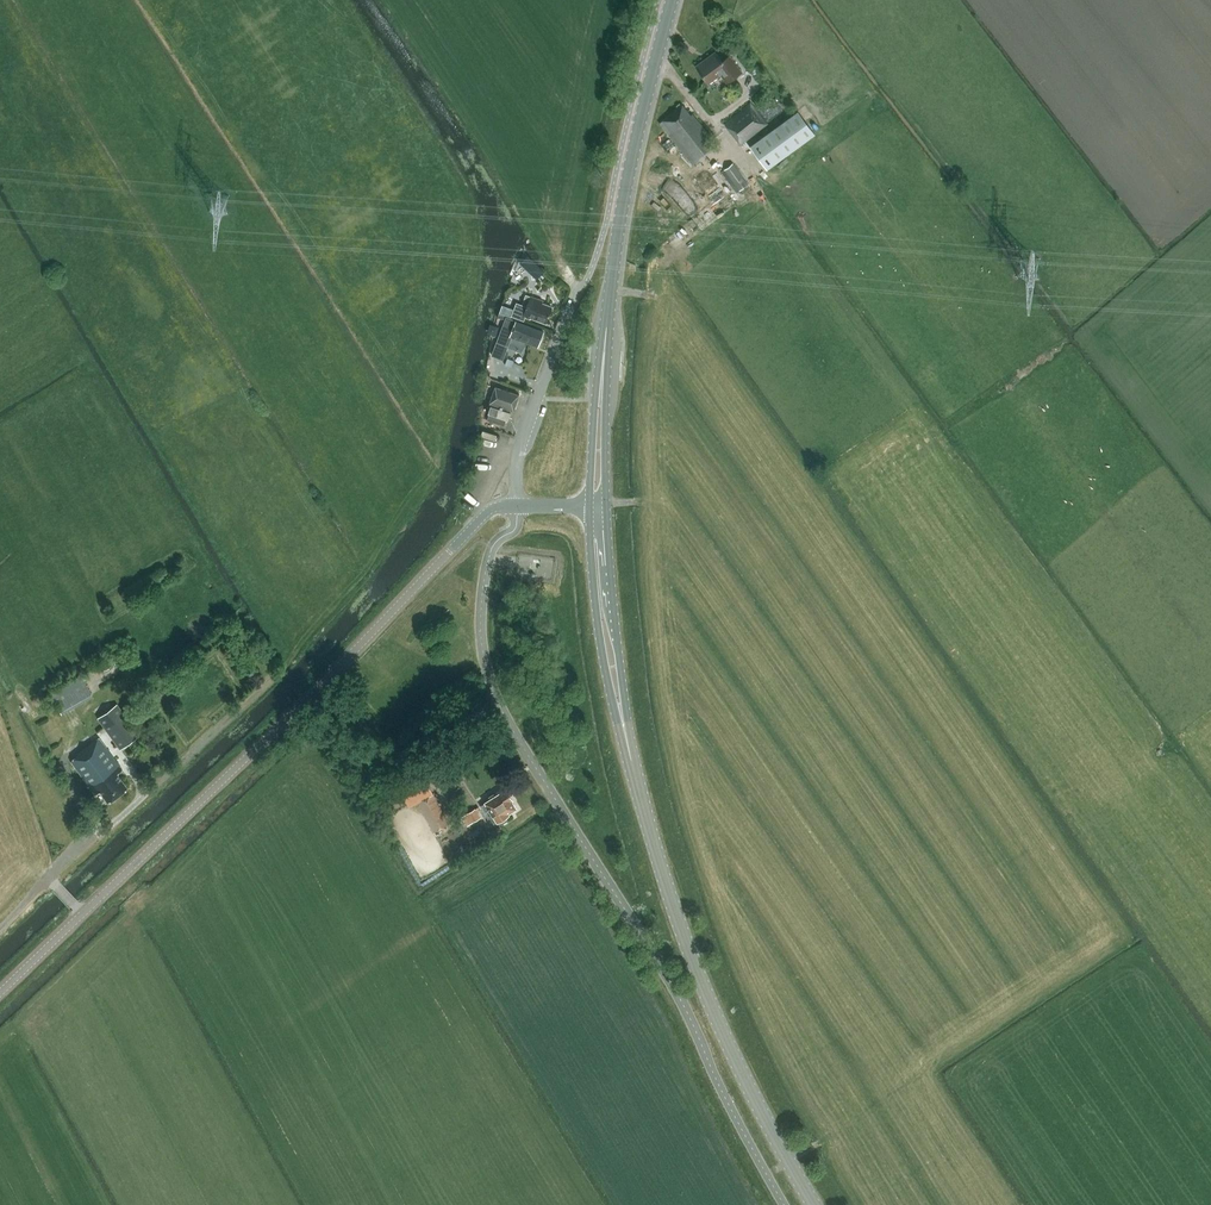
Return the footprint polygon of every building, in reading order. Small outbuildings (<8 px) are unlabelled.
[(720,75),(721,75),(727,83),(742,72),(730,55),(722,60),(716,51),(695,66),(708,84),(720,75)] [(768,123),(751,102),(724,123),(742,144),(768,123)] [(687,116),(678,103),(656,119),(691,167),(717,148),(694,116),(691,117),(689,114),(687,116)] [(767,168),(815,134),(798,110),(750,145),(767,168)] [(748,183),(733,162),(721,171),(737,192),(748,183)] [(686,167),(669,178),(679,195),(664,204),(669,212),(654,221),(661,233),(696,211),(696,210),(708,202),(686,167)] [(537,278),(544,270),(528,254),(521,262),(537,278)] [(546,322),(552,307),(542,303),(543,301),(526,295),(522,305),(516,303),(512,315),(524,320),(525,317),(530,319),(531,317),(546,322)] [(507,318),(498,339),(491,355),(501,359),(508,343),(521,348),(523,341),(537,346),(543,331),(516,320),(515,321),(507,318)] [(512,357),(508,365),(521,371),(525,364),(512,357)] [(489,413),(487,420),(504,425),(506,419),(508,419),(510,412),(502,409),(502,407),(513,410),(518,395),(495,387),(490,403),(500,406),(499,408),(490,405),(488,413),(489,413)] [(50,693),(62,713),(93,695),(81,675),(50,693)] [(98,717),(121,749),(141,734),(117,703),(98,717)] [(333,714),(339,708),(335,703),(329,709),(333,714)] [(123,770),(100,739),(98,737),(77,752),(79,755),(71,761),(89,785),(90,786),(96,795),(101,791),(109,801),(128,787),(118,774),(123,770)] [(508,813),(517,808),(512,800),(506,789),(485,802),(492,814),(490,816),(494,823),(497,821),(498,821),(500,823),(507,819),(505,816),(509,814),(508,813)] [(433,793),(418,801),(434,831),(449,824),(433,793)] [(481,817),(475,808),(462,816),(468,826),(481,817)]
